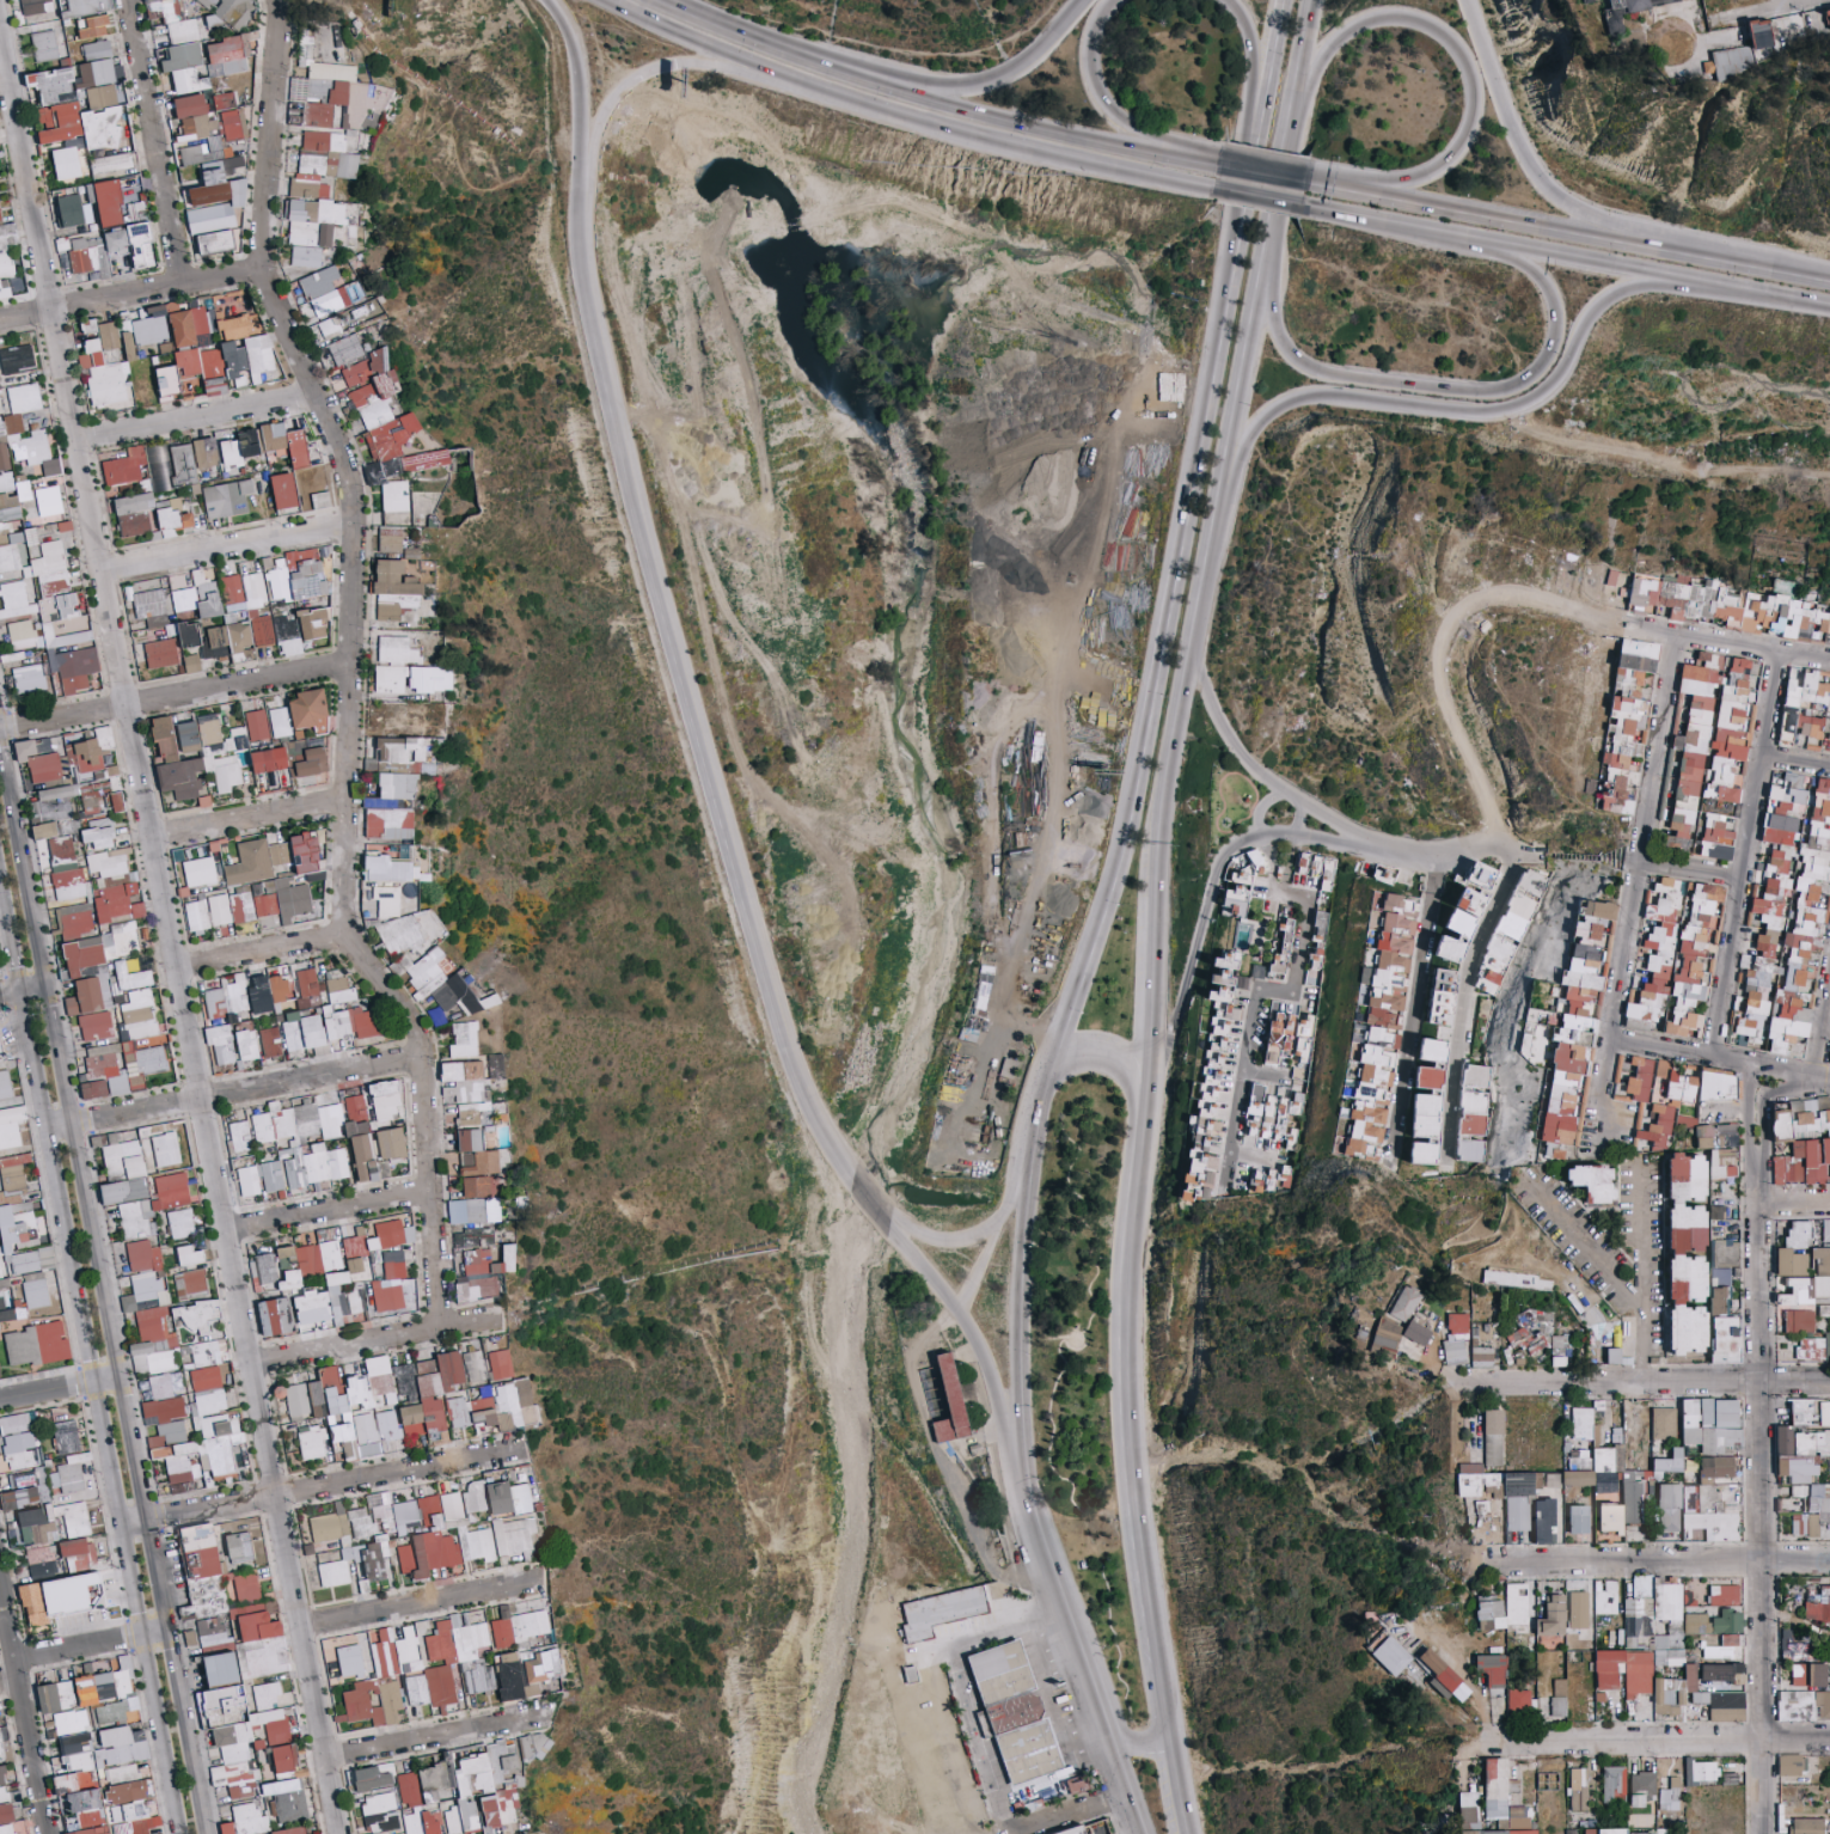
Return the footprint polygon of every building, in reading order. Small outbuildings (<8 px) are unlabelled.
[(23,16),(45,13),(44,3),(50,2),(50,0),(20,0),(23,16)] [(106,0),(68,0),(70,11),(62,12),(63,17),(108,11),(106,0)] [(212,88),(209,76),(195,79),(205,67),(197,29),(228,23),(239,31),(252,14),(249,0),(197,0),(215,14),(184,20),(180,0),(145,0),(148,20),(164,16),(171,50),(162,63),(164,73),(172,71),(177,95),(212,88)] [(87,28),(78,29),(79,39),(109,35),(106,15),(86,17),(87,28)]
